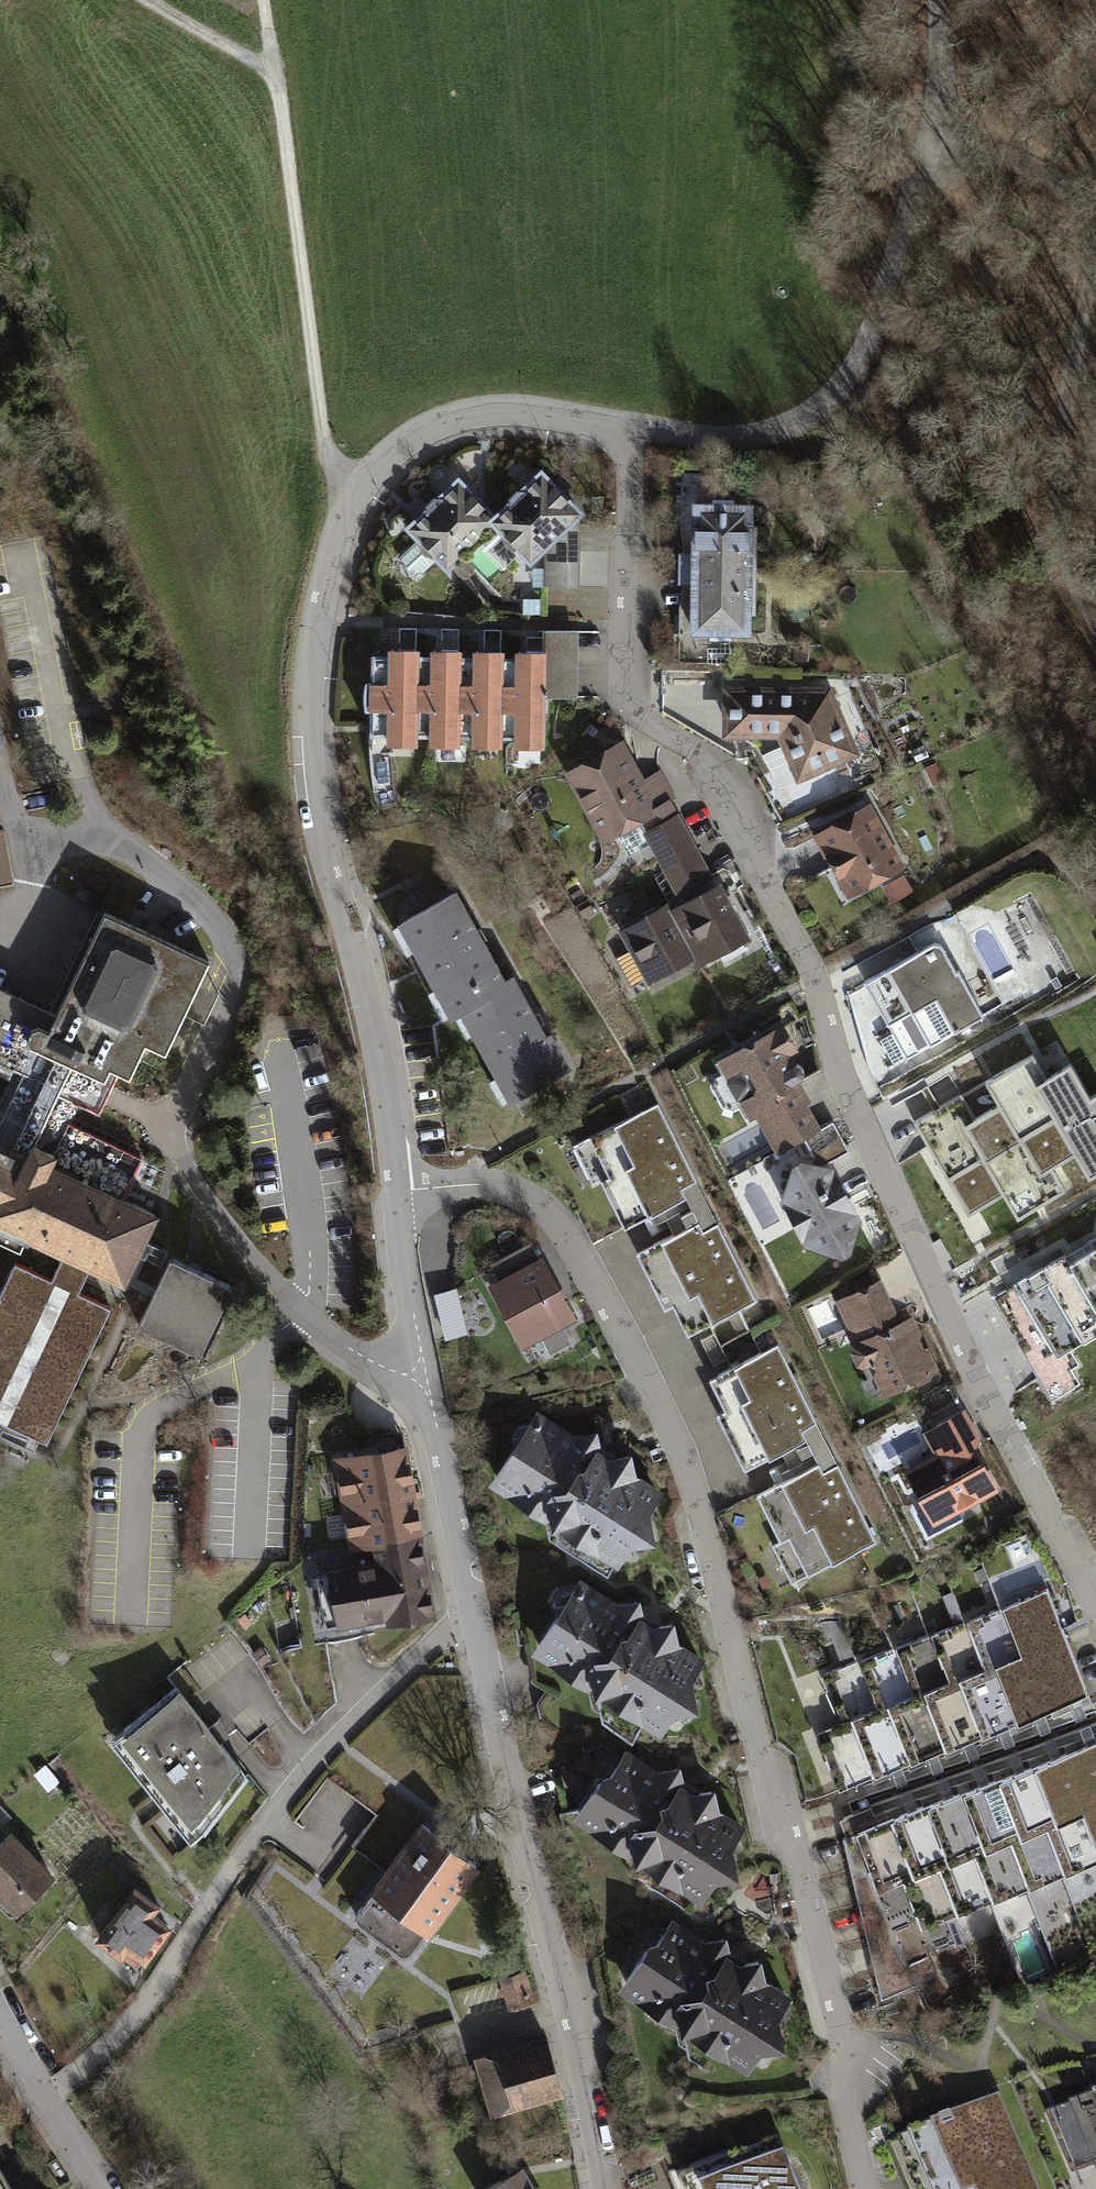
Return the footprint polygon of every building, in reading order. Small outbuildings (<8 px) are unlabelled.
[(494,520),(494,523),(501,530),(521,551),(530,561),(542,549),(545,553),(578,554),(579,514),(542,475),(524,492),(517,491),(510,498),(510,505),(494,520)] [(494,523),(494,520),(458,482),(441,499),(434,498),(427,505),(427,512),(410,528),(420,539),(399,559),(417,577),(438,558),(448,568),(494,523)] [(714,505),(681,505),(680,526),(695,526),(694,554),(680,554),(680,568),(755,569),(755,526),(750,526),(751,506),(732,506),(733,500),(714,500),(714,505)] [(521,551),(501,530),(484,547),(504,568),(521,551)] [(578,554),(545,553),(545,586),(578,587),(578,554)] [(755,569),(680,568),(679,582),(694,583),(694,610),(679,610),(678,631),(712,632),(712,638),(730,638),(730,632),(748,632),(748,612),(754,612),(755,569)] [(540,599),(523,599),(523,613),(540,613),(540,599)] [(544,630),(544,651),(543,696),(546,696),(573,697),(574,631),(544,630)] [(399,650),(391,650),(391,655),(372,655),(371,684),(369,684),(368,689),(367,695),(367,701),(368,707),(371,707),(371,735),(390,735),(390,744),(415,744),(415,735),(416,656),(416,649),(399,649),(399,650)] [(441,650),(433,650),(433,657),(416,656),(415,735),(432,735),(432,745),(457,745),(457,736),(458,657),(458,649),(441,649),(441,650)] [(501,652),(476,651),(476,657),(458,657),(457,736),(474,736),(474,746),(499,746),(500,736),(501,658),(501,652)] [(526,652),(518,652),(518,658),(501,658),(500,736),(517,737),(517,747),(542,747),(543,710),(546,710),(546,696),(543,696),(544,651),(526,651),(526,652)] [(825,694),(749,693),(748,723),(780,724),(798,767),(822,757),(824,762),(850,751),(833,709),(831,709),(828,702),(825,702),(825,694)] [(620,746),(571,772),(605,836),(642,816),(649,830),(676,816),(669,801),(659,806),(645,781),(640,784),(620,746)] [(854,814),(818,834),(835,866),(840,863),(856,892),(900,867),(871,815),(859,822),(854,814)] [(692,845),(676,816),(649,830),(646,832),(662,861),(692,845)] [(11,879),(2,831),(0,831),(0,881),(11,879)] [(680,892),(708,877),(695,852),(666,868),(680,892)] [(744,937),(717,886),(671,912),(693,954),(698,962),(744,937)] [(454,893),(402,922),(403,924),(406,922),(419,945),(416,947),(439,989),(442,987),(454,1009),(503,983),(454,893)] [(631,987),(693,954),(671,912),(667,905),(624,929),(634,948),(615,958),(631,987)] [(0,1291),(0,1417),(47,1439),(111,1306),(78,1291),(91,1264),(123,1279),(154,1214),(121,1198),(141,1157),(68,1122),(77,1103),(88,1109),(94,1097),(98,1099),(101,1092),(104,1086),(100,1084),(108,1067),(129,1077),(145,1043),(165,1053),(209,961),(105,911),(54,1017),(59,1019),(53,1031),(0,1006),(0,1062),(17,1070),(0,1105),(0,1225),(27,1237),(28,1234),(64,1251),(51,1278),(15,1260),(0,1291)] [(932,944),(864,981),(892,1033),(880,1039),(893,1063),(905,1056),(906,1059),(984,1016),(958,970),(956,971),(941,945),(939,944),(937,943),(935,943),(932,944)] [(512,978),(503,983),(454,1009),(451,1011),(453,1014),(465,1007),(477,1028),(474,1030),(499,1077),(502,1075),(513,1094),(510,1096),(511,1099),(568,1068),(550,1035),(545,1038),(512,978)] [(782,1026),(718,1061),(725,1073),(717,1077),(714,1088),(724,1105),(735,1108),(742,1104),(748,1115),(757,1110),(764,1123),(773,1140),(779,1150),(804,1137),(818,1130),(802,1100),(806,1098),(797,1082),(800,1080),(803,1077),(804,1073),(803,1070),(801,1066),(797,1064),(794,1064),(791,1065),(784,1052),(794,1047),(782,1026)] [(968,1216),(1003,1196),(1017,1219),(1065,1192),(1051,1168),(1075,1155),(1089,1178),(1095,1174),(1095,1094),(1090,1098),(1070,1064),(1046,1078),(1032,1054),(985,1081),(999,1105),(975,1119),(961,1095),(913,1123),(968,1216)] [(697,1180),(658,1103),(573,1145),(592,1184),(601,1179),(610,1196),(609,1197),(624,1227),(686,1196),(682,1188),(697,1180)] [(818,1130),(804,1137),(818,1163),(823,1164),(848,1151),(833,1121),(818,1130)] [(831,1171),(803,1163),(795,1167),(786,1198),(789,1199),(787,1208),(802,1236),(810,1237),(809,1242),(840,1251),(848,1247),(857,1219),(831,1171)] [(696,1218),(692,1209),(682,1214),(686,1223),(696,1218)] [(699,1221),(686,1227),(729,1313),(756,1300),(717,1223),(703,1230),(699,1221)] [(696,1330),(729,1313),(686,1227),(636,1252),(652,1283),(668,1274),(696,1330)] [(530,1244),(505,1259),(515,1277),(540,1264),(530,1244)] [(1058,1359),(1095,1337),(1095,1247),(1068,1263),(1063,1253),(1013,1282),(1058,1359)] [(232,1286),(170,1257),(138,1324),(199,1353),(232,1286)] [(513,1306),(530,1337),(539,1332),(557,1322),(568,1316),(540,1264),(515,1277),(505,1259),(493,1265),(503,1283),(501,1284),(503,1289),(502,1295),(507,1305),(513,1306)] [(851,1297),(837,1303),(857,1345),(855,1350),(860,1362),(865,1362),(869,1360),(883,1392),(933,1369),(926,1354),(921,1352),(923,1348),(920,1340),(915,1339),(917,1335),(910,1319),(875,1335),(870,1324),(894,1312),(881,1282),(851,1296),(851,1297)] [(455,1289),(436,1294),(446,1338),(465,1333),(455,1289)] [(557,1322),(539,1332),(550,1352),(568,1341),(557,1322)] [(778,1344),(752,1357),(795,1443),(807,1437),(802,1428),(816,1421),(778,1344)] [(744,1468),(795,1443),(752,1357),(718,1374),(746,1430),(729,1438),(744,1468)] [(937,1425),(951,1450),(967,1441),(968,1441),(977,1436),(964,1411),(937,1425)] [(497,1474),(500,1484),(513,1492),(527,1490),(548,1503),(552,1525),(574,1520),(594,1533),(598,1547),(619,1560),(631,1542),(653,1537),(648,1509),(657,1494),(632,1478),(628,1457),(610,1461),(597,1452),(594,1434),(572,1439),(541,1419),(531,1421),(533,1430),(524,1445),(515,1447),(497,1474)] [(811,1450),(807,1441),(797,1446),(801,1455),(811,1450)] [(951,1450),(912,1471),(931,1505),(917,1513),(929,1535),(962,1517),(956,1507),(993,1487),(968,1441),(967,1441),(951,1450)] [(405,1449),(339,1460),(353,1546),(376,1542),(420,1534),(405,1449)] [(819,1462),(756,1493),(772,1524),(788,1515),(797,1533),(772,1545),(791,1583),(876,1541),(838,1464),(823,1471),(819,1462)] [(420,1534),(376,1542),(380,1563),(330,1572),(339,1622),(388,1613),(389,1619),(433,1611),(420,1534)] [(540,1643),(542,1651),(556,1661),(570,1658),(590,1671),(595,1692),(617,1688),(637,1701),(640,1715),(662,1729),(673,1710),(696,1705),(690,1678),(700,1662),(675,1646),(671,1624),(653,1629),(640,1620),(637,1602),(614,1607),(584,1587),(574,1589),(576,1598),(566,1613),(558,1615),(540,1643)] [(1086,1694),(1046,1589),(1003,1606),(1021,1653),(995,1663),(1018,1721),(1086,1694)] [(982,1735),(1018,1721),(995,1663),(1021,1653),(1003,1606),(967,1620),(985,1667),(959,1676),(982,1735)] [(946,1749),(982,1735),(959,1676),(985,1667),(967,1620),(931,1633),(949,1681),(924,1691),(946,1749)] [(949,1681),(931,1633),(895,1648),(913,1695),(888,1705),(910,1763),(946,1749),(924,1691),(949,1681)] [(913,1695),(895,1648),(859,1662),(878,1709),(852,1719),(874,1777),(910,1763),(888,1705),(913,1695)] [(839,1791),(874,1777),(852,1719),(878,1709),(859,1662),(823,1675),(841,1723),(816,1733),(839,1791)] [(167,1811),(193,1843),(246,1776),(218,1740),(222,1737),(212,1725),(208,1728),(176,1687),(124,1729),(139,1748),(132,1753),(174,1806),(167,1811)] [(1035,1764),(1057,1822),(1083,1812),(1095,1846),(1095,1741),(1035,1764)] [(580,1809),(582,1818),(597,1827),(611,1824),(631,1837),(628,1819),(662,1809),(680,1786),(676,1769),(655,1774),(624,1753),(607,1779),(599,1780),(580,1809)] [(999,1778),(1022,1836),(1047,1826),(1065,1873),(1095,1861),(1095,1846),(1083,1812),(1057,1822),(1035,1764),(999,1778)] [(999,1778),(963,1792),(986,1850),(1011,1840),(1030,1887),(1065,1873),(1047,1826),(1022,1836),(999,1778)] [(628,1819),(631,1837),(635,1859),(657,1854),(678,1867),(681,1881),(702,1895),(714,1876),(736,1871),(730,1844),(741,1828),(715,1812),(711,1791),(693,1794),(680,1786),(662,1809),(628,1819)] [(963,1792),(927,1806),(950,1864),(975,1855),(994,1901),(1030,1887),(1011,1840),(986,1850),(963,1792)] [(927,1806),(891,1820),(914,1878),(940,1868),(958,1915),(994,1901),(975,1855),(950,1864),(927,1806)] [(891,1820),(858,1833),(874,1873),(899,1863),(925,1928),(958,1915),(940,1868),(914,1878),(891,1820)] [(427,1928),(427,1929),(476,1865),(455,1849),(460,1842),(448,1833),(443,1840),(422,1825),(374,1889),(375,1889),(357,1913),(356,1915),(356,1917),(357,1920),(359,1922),(400,1952),(402,1953),(404,1953),(407,1953),(409,1952),(427,1928)] [(16,1908),(50,1875),(10,1833),(0,1843),(0,1891),(16,1908)] [(125,1900),(99,1935),(120,1951),(121,1950),(136,1961),(142,1955),(144,1956),(168,1925),(149,1912),(156,1904),(127,1882),(118,1894),(125,1900)] [(627,1979),(629,1988),(643,1997),(657,1994),(677,2008),(682,2029),(704,2025),(724,2038),(727,2051),(748,2065),(760,2046),(783,2042),(777,2014),(787,1999),(762,1982),(757,1961),(740,1965),(726,1956),(723,1939),(701,1944),(670,1923),(653,1949),(644,1951),(627,1979)] [(530,1999),(523,1973),(502,1979),(509,2005),(530,1999)] [(479,2062),(492,2106),(561,2086),(548,2041),(479,2062)] [(1053,2122),(1068,2157),(1091,2148),(1095,2160),(1095,2103),(1053,2122)] [(937,2131),(958,2181),(971,2175),(977,2188),(1034,2188),(999,2105),(952,2125),(949,2116),(938,2120),(942,2129),(937,2131)] [(914,2141),(934,2188),(937,2188),(948,2185),(950,2188),(977,2188),(971,2175),(958,2181),(937,2131),(914,2141)] [(914,2141),(902,2146),(914,2176),(912,2177),(917,2188),(934,2188),(914,2141)] [(780,2150),(693,2186),(694,2188),(797,2188),(780,2150)] [(521,2169),(486,2188),(532,2188),(521,2169)]
